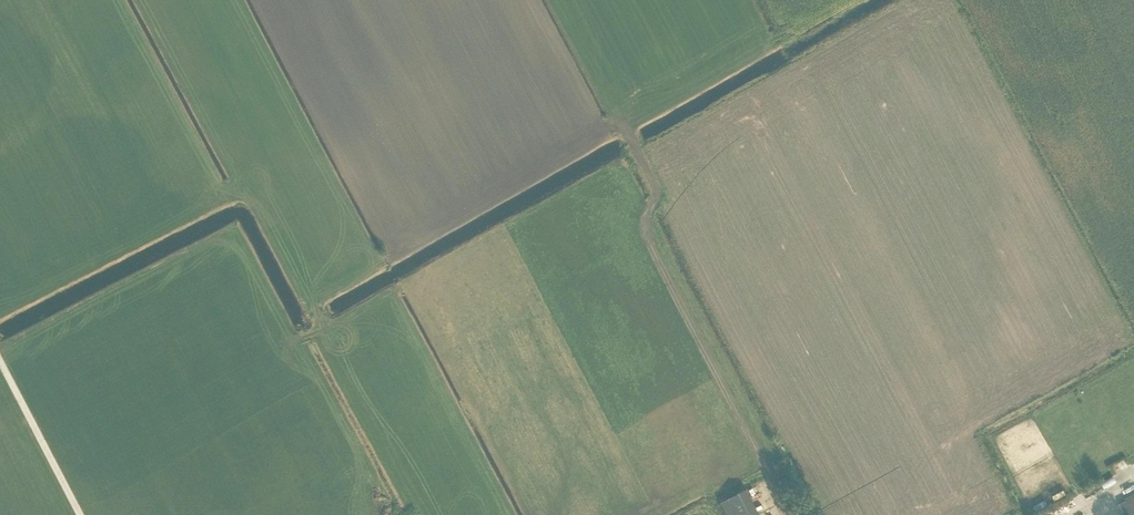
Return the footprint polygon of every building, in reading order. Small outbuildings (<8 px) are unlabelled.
[(719,503),(726,514),(760,514),(746,489),(719,503)] [(1120,504),(1126,514),(1133,514),(1133,496),(1120,504)]
